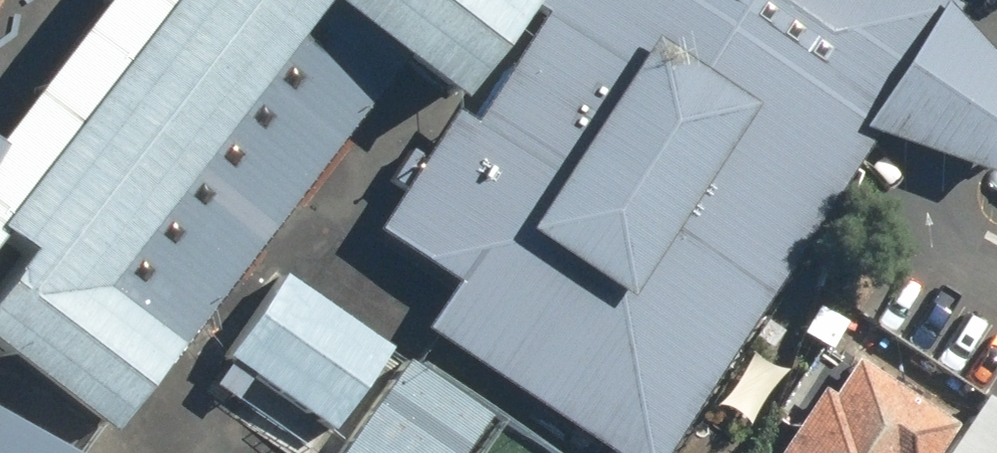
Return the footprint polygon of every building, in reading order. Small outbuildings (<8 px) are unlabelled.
[(99,446),(159,366),(167,372),(394,72),(447,112),(524,10),(510,0),(170,0),(0,224),(0,254),(17,267),(0,290),(0,372),(80,431),(99,446)] [(524,7),(544,20),(474,130),(452,116),(376,235),(453,290),(421,336),(602,452),(667,452),(830,201),(870,139),(890,109),(951,13),(931,0),(529,0),(524,7)] [(951,13),(890,109),(870,139),(943,166),(983,181),(996,170),(996,70),(951,13)] [(387,356),(276,280),(220,362),(225,366),(235,373),(248,382),(330,438),(387,356)] [(402,363),(339,452),(461,452),(484,420),(402,363)] [(235,373),(225,366),(210,387),(233,403),(241,391),(248,382),(235,373)] [(950,432),(853,368),(828,405),(818,398),(782,452),(936,452),(950,432)] [(982,399),(945,452),(996,452),(996,409),(982,399)] [(0,439),(0,452),(24,452),(0,439)]
